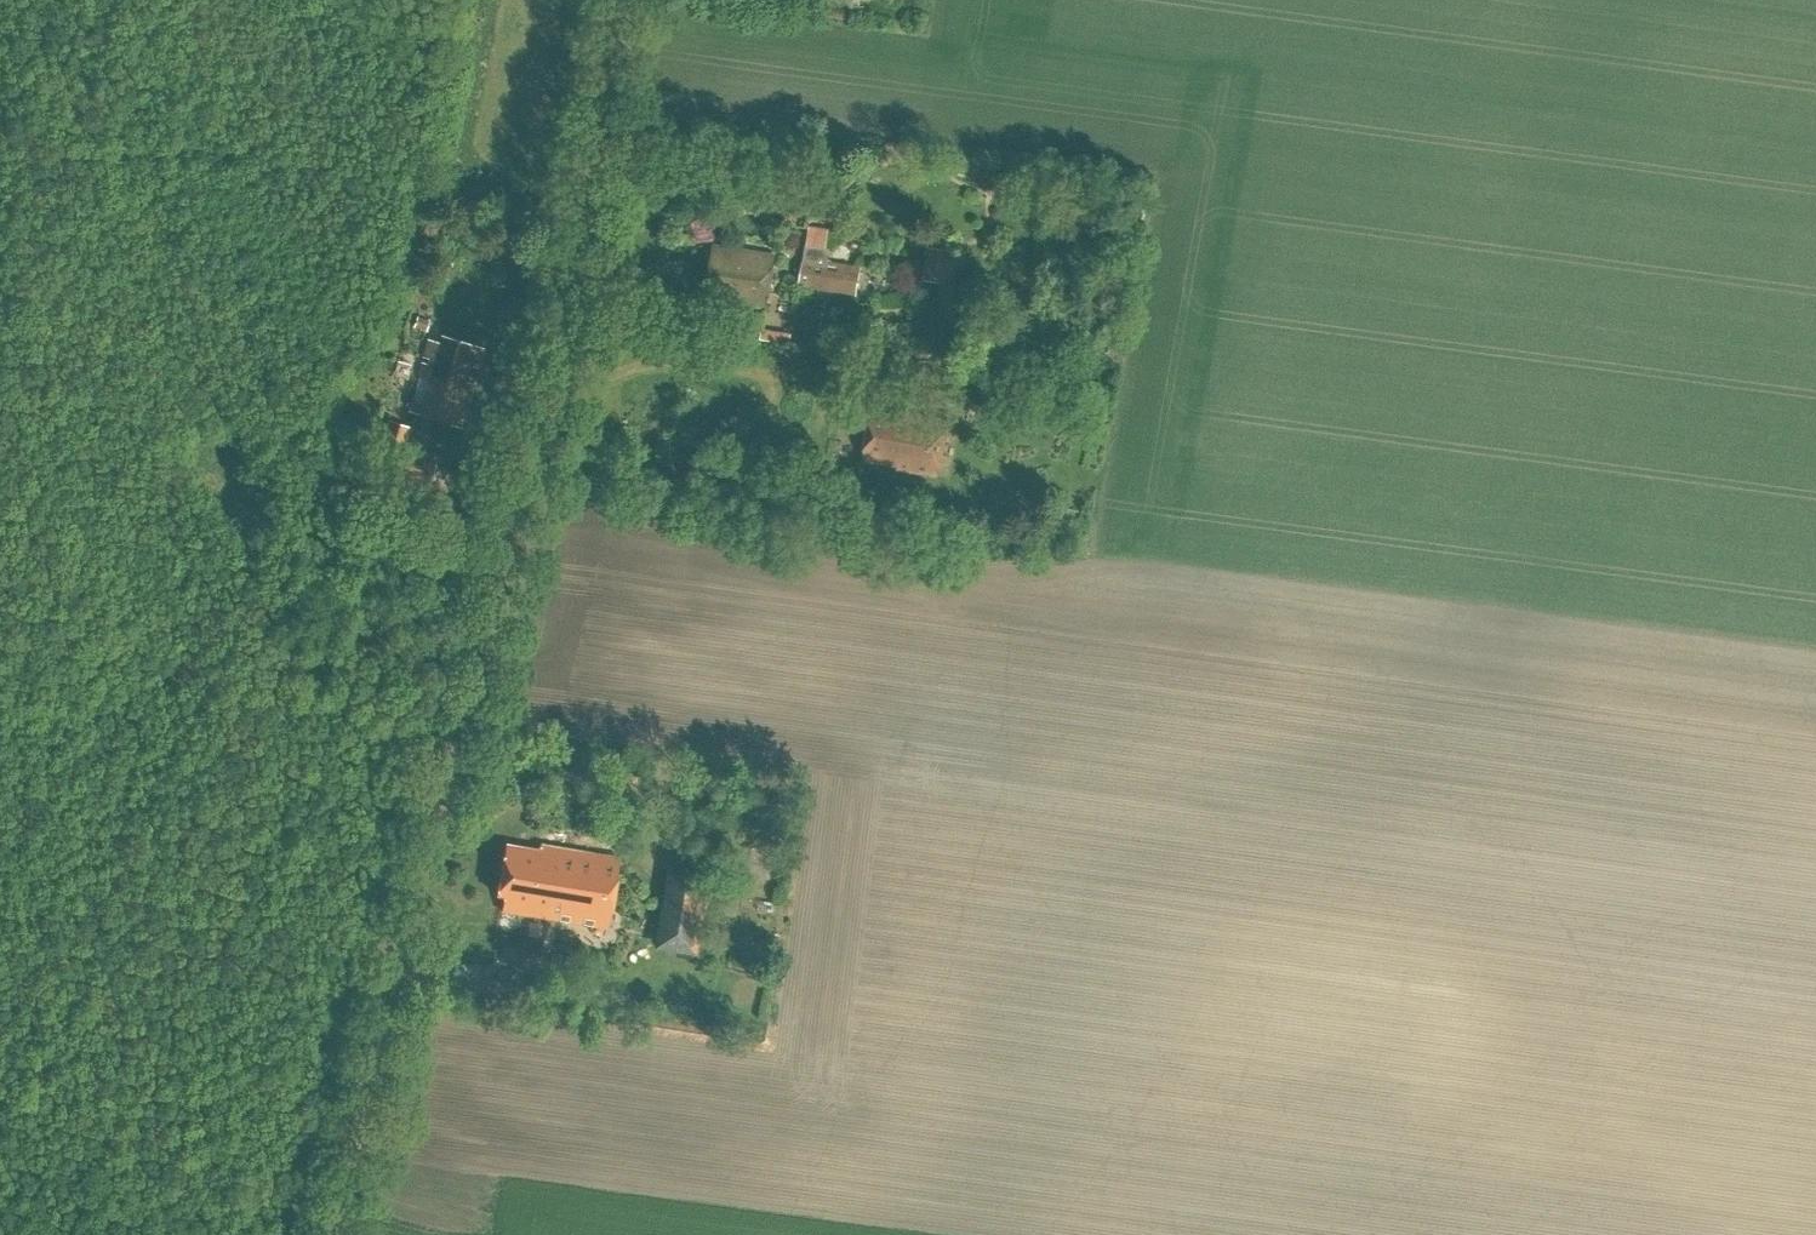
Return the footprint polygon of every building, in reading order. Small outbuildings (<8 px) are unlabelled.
[(772,253),(713,244),(705,297),(764,307),(772,253)] [(927,247),(922,280),(953,285),(958,252),(927,247)] [(797,286),(856,296),(861,267),(802,257),(797,286)] [(417,315),(414,326),(427,330),(430,319),(417,315)] [(477,366),(483,346),(444,335),(442,343),(431,340),(411,412),(462,426),(475,382),(467,380),(471,364),(477,366)] [(901,389),(916,391),(918,373),(903,371),(901,389)] [(860,459),(894,465),(894,469),(936,477),(946,419),(898,411),(897,417),(868,413),(860,459)] [(372,466),(429,484),(435,463),(402,453),(410,427),(387,420),(372,466)] [(505,846),(498,889),(507,891),(504,912),(606,928),(617,859),(538,846),(537,851),(505,846)] [(671,862),(658,948),(699,955),(712,868),(671,862)]
